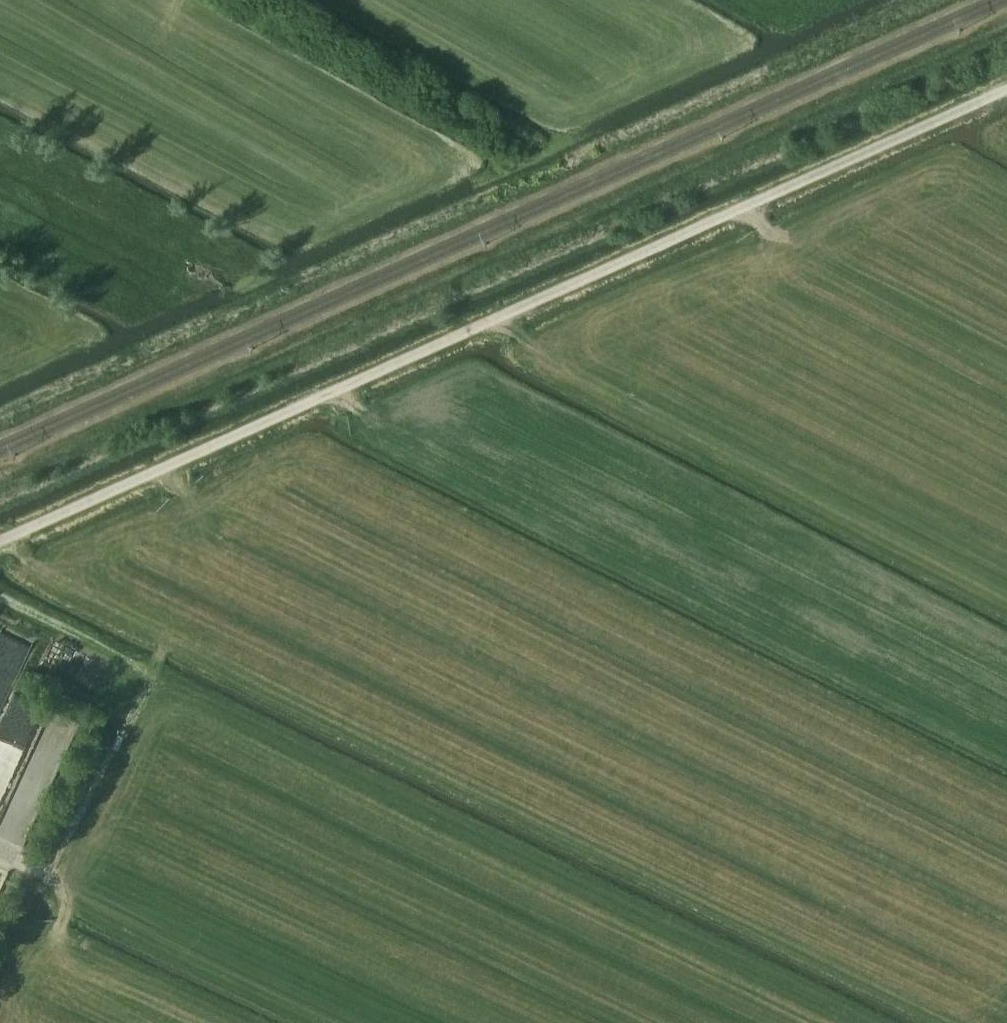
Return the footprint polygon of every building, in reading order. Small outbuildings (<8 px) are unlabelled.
[(30,645),(0,633),(0,689),(11,693),(30,645)] [(17,830),(8,827),(12,816),(22,820),(25,813),(16,809),(18,806),(12,804),(0,833),(0,835),(13,840),(17,830)]
